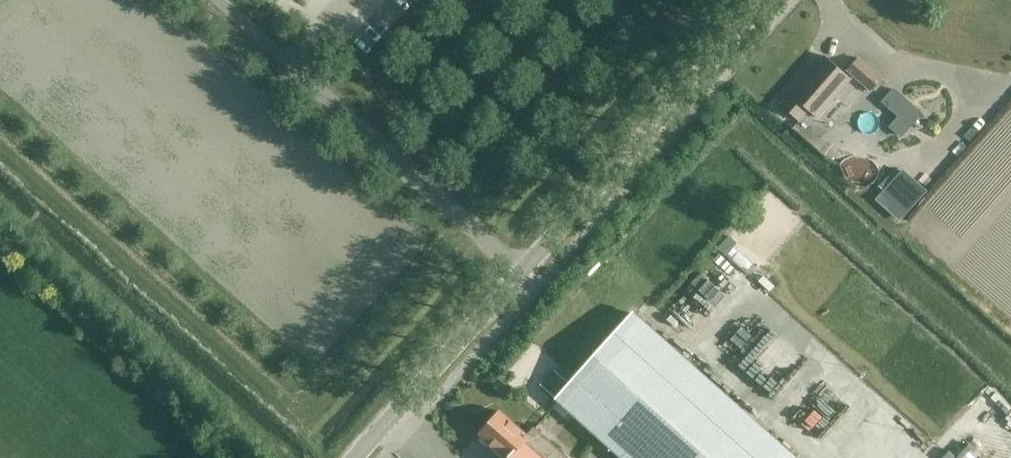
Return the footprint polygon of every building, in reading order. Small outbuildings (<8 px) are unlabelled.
[(790,95),(780,105),(798,121),(808,111),(816,118),(831,102),(838,108),(847,99),(839,92),(850,79),(825,56),(801,83),(800,82),(789,94),(790,95)] [(870,93),(871,92),(876,96),(887,84),(882,79),(859,57),(846,71),(870,93)] [(923,113),(893,88),(881,103),(897,117),(889,127),(901,138),(923,113)] [(879,197),(901,216),(924,190),(896,169),(879,187),(879,197)] [(561,390),(557,387),(553,393),(556,396),(554,398),(621,457),(798,457),(632,311),(561,390)] [(534,427),(526,435),(500,412),(479,436),(505,457),(569,457),(534,427)] [(985,450),(973,439),(955,457),(977,457),(985,450)]
